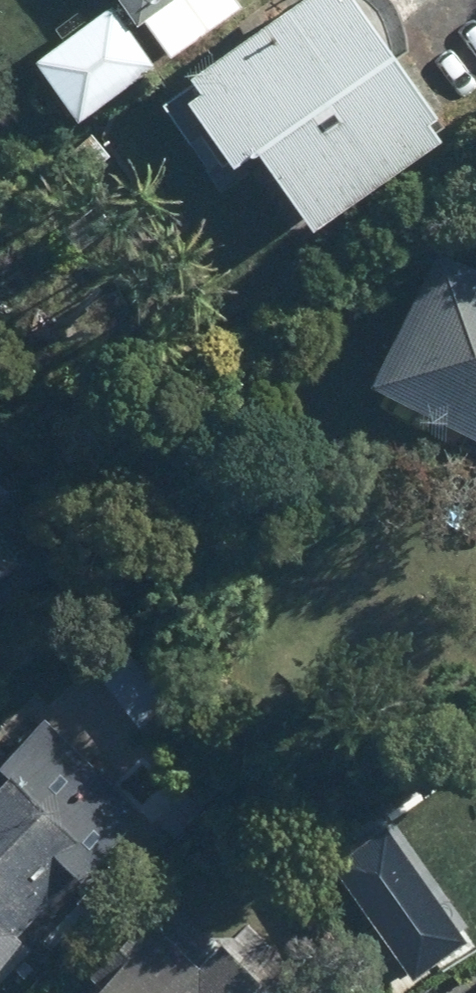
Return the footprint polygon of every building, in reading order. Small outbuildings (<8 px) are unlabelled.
[(146,20),(174,0),(132,0),(146,20)] [(450,99),(376,0),(294,0),(180,85),(238,162),(269,139),(328,218),(455,123),(442,105),(450,99)] [(164,64),(113,1),(39,62),(91,125),(164,64)] [(381,378),(475,427),(475,248),(453,236),(381,378)] [(0,755),(0,962),(149,803),(45,706),(0,755)] [(379,811),(324,849),(405,965),(459,927),(379,811)] [(161,915),(93,992),(287,992),(218,933),(202,951),(161,915)]
